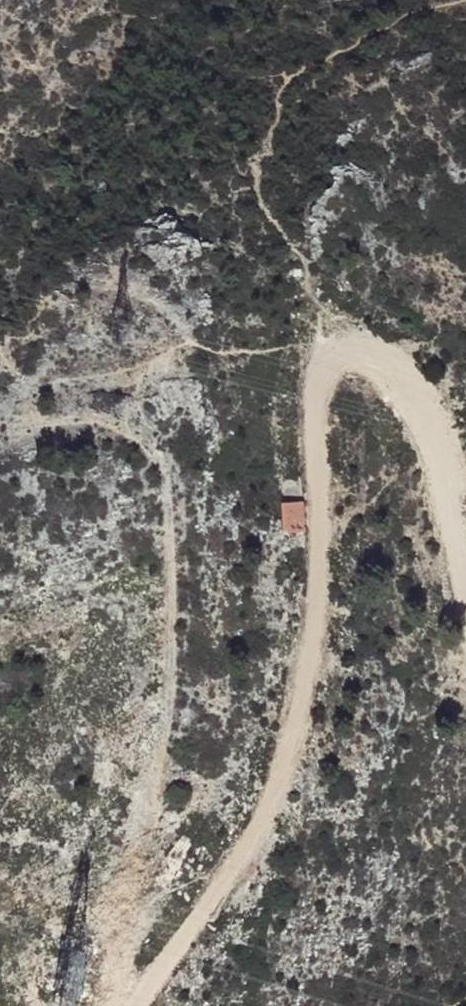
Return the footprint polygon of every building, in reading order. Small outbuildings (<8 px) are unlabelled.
[(303,500),(281,502),(283,534),(305,533),(303,500)]
